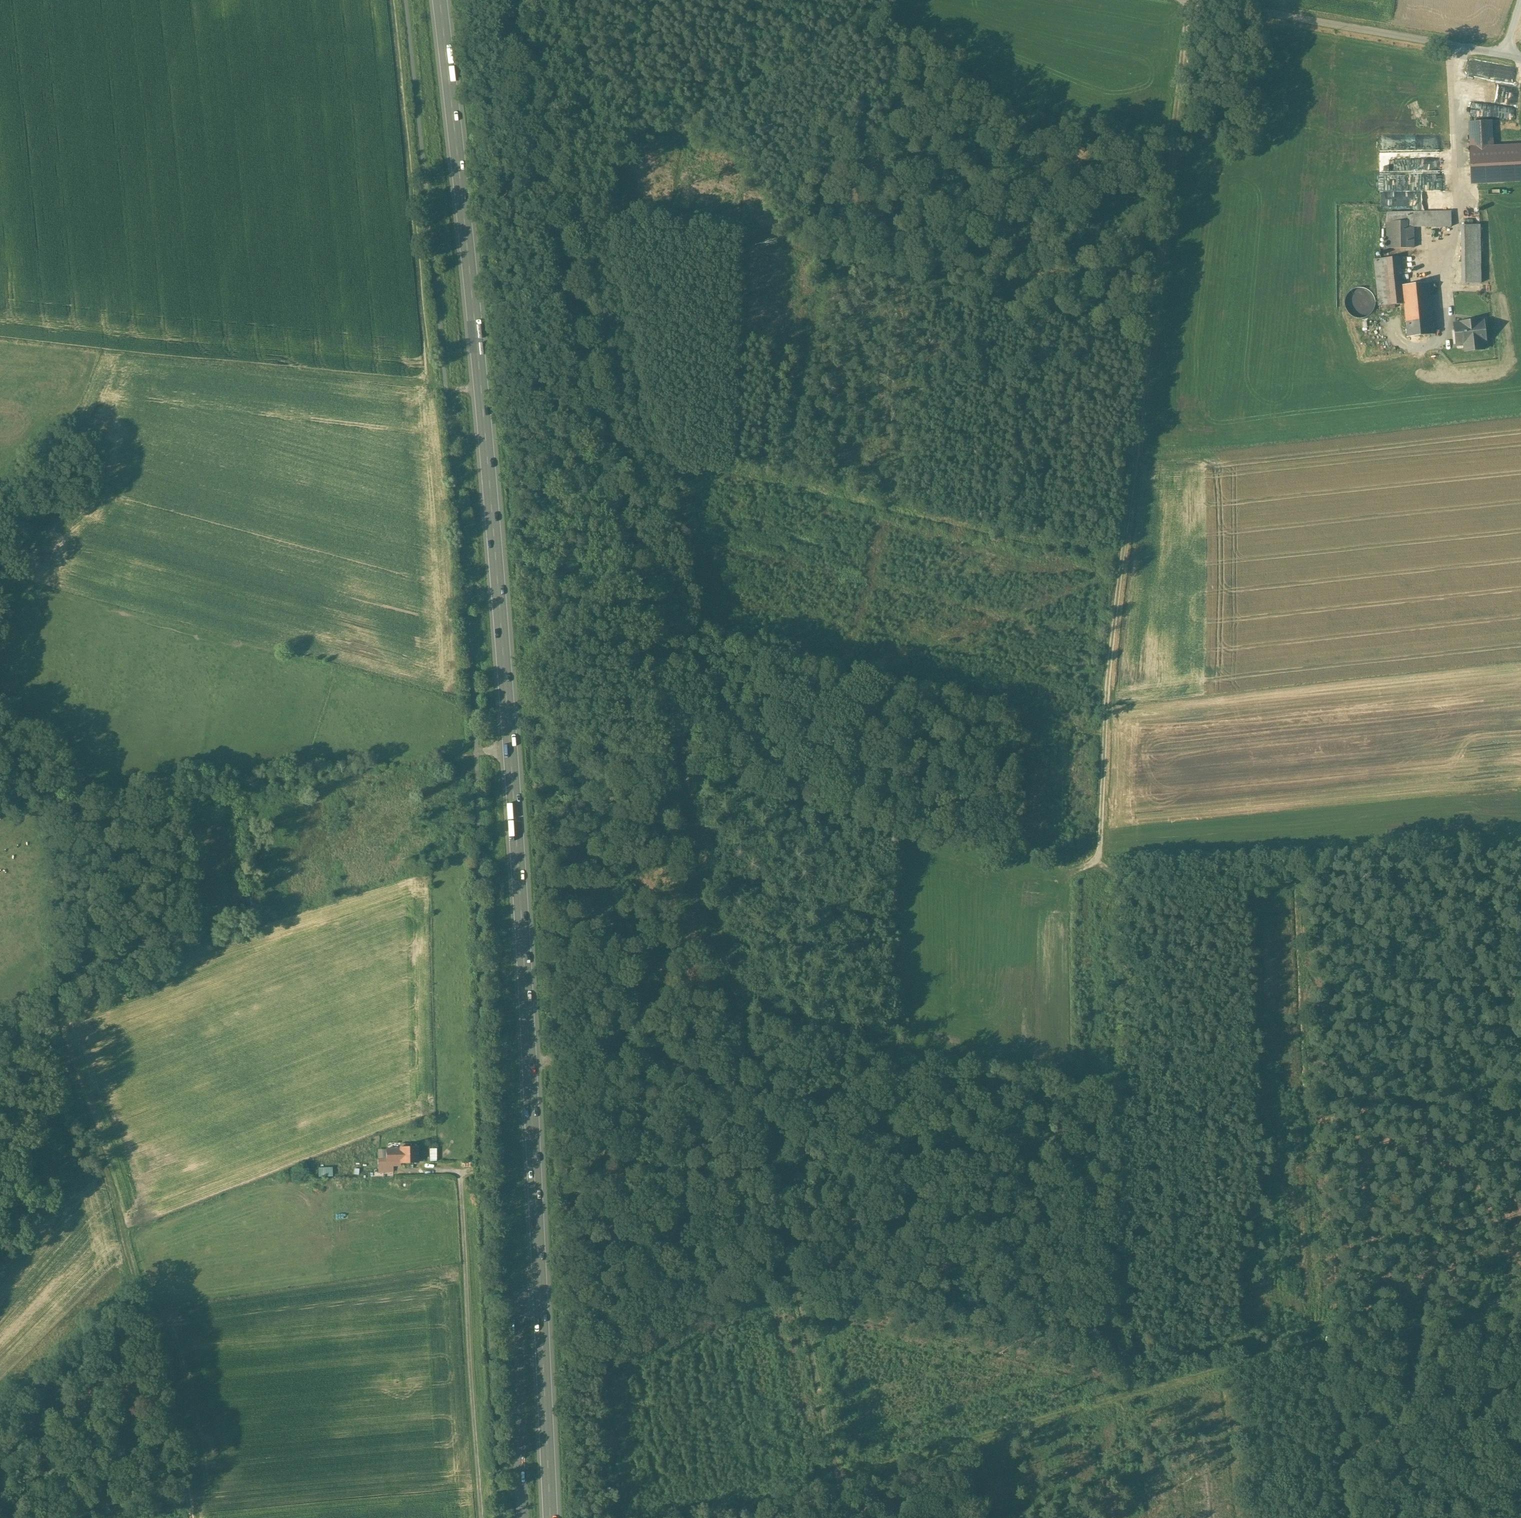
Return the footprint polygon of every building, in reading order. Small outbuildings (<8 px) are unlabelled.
[(1479,75),(1479,59),(1460,59),(1460,75),(1479,75)] [(1471,99),(1517,106),(1520,88),(1474,81),(1471,99)] [(1491,121),(1469,122),(1471,148),(1493,147),(1491,121)] [(1470,148),(1470,149),(1472,184),(1520,181),(1520,146),(1493,147),(1471,148),(1470,148)] [(1383,190),(1383,206),(1423,207),(1423,191),(1383,190)] [(1451,211),(1387,212),(1388,248),(1407,247),(1407,227),(1452,226),(1451,211)] [(1481,283),(1480,224),(1461,225),(1463,283),(1481,283)] [(1403,285),(1400,256),(1375,259),(1379,305),(1386,305),(1386,309),(1395,307),(1395,304),(1404,303),(1408,336),(1434,334),(1429,282),(1403,285)] [(1361,287),(1359,287),(1357,287),(1355,288),(1353,288),(1352,289),(1351,290),(1349,292),(1348,293),(1347,295),(1346,297),(1345,299),(1345,300),(1345,302),(1345,303),(1345,305),(1346,307),(1346,309),(1347,311),(1349,313),(1350,314),(1351,315),(1352,316),(1354,316),(1356,317),(1358,318),(1361,318),(1364,317),(1367,316),(1369,314),(1371,313),(1372,312),(1373,310),(1374,308),(1375,306),(1375,304),(1375,302),(1375,301),(1375,299),(1375,298),(1374,296),(1373,294),(1371,292),(1370,291),(1368,289),(1366,288),(1364,287),(1361,287)] [(1479,320),(1461,321),(1461,323),(1454,324),(1457,344),(1465,343),(1466,351),(1483,349),(1483,341),(1486,340),(1483,320),(1479,321),(1479,320)] [(417,1162),(417,1147),(400,1147),(400,1149),(386,1149),(386,1152),(387,1162),(393,1162),(400,1162),(400,1163),(417,1162)] [(386,1152),(378,1152),(378,1172),(393,1172),(393,1162),(387,1162),(386,1152)] [(334,1174),(333,1165),(319,1166),(320,1175),(334,1174)]
